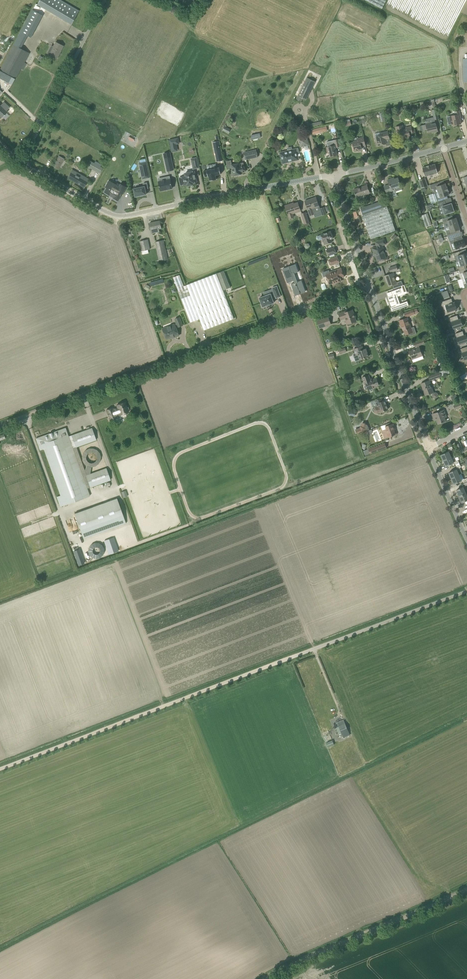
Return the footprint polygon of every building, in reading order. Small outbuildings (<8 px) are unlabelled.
[(382,8),(386,0),(366,0),(382,8)] [(71,24),(79,11),(74,8),(66,22),(71,24)] [(25,51),(21,49),(28,36),(31,38),(36,28),(25,22),(0,69),(0,70),(12,76),(16,78),(21,69),(23,70),(27,64),(24,62),(29,53),(25,51)] [(63,46),(59,44),(55,42),(49,54),(57,58),(59,54),(58,54),(59,53),(63,46)] [(306,100),(309,95),(316,81),(307,77),(298,96),(306,100)] [(461,124),(460,119),(461,119),(459,110),(454,111),(455,115),(451,116),(453,125),(461,124)] [(436,121),(426,124),(428,132),(432,131),(433,132),(438,131),(436,121)] [(410,134),(413,133),(411,126),(406,128),(406,129),(404,130),(403,125),(396,127),(397,133),(401,132),(402,138),(407,137),(407,138),(410,138),(410,134)] [(376,136),(376,137),(378,145),(386,143),(385,139),(389,138),(388,131),(375,134),(376,136)] [(300,147),(309,145),(307,136),(298,138),(300,147)] [(352,142),(355,151),(362,149),(361,146),(365,145),(363,137),(357,138),(357,140),(352,142)] [(338,139),(334,140),(336,145),(335,145),(328,147),(330,156),(337,155),(336,147),(340,146),(338,139)] [(280,152),(281,159),(282,164),(287,163),(287,162),(289,161),(290,162),(295,161),(295,160),(299,159),(296,148),(280,152)] [(256,150),(246,152),(244,152),(246,159),(258,157),(256,150)] [(58,169),(64,158),(59,155),(53,166),(58,169)] [(173,170),(170,156),(165,157),(168,171),(173,170)] [(148,171),(146,162),(139,163),(141,173),(148,171)] [(103,168),(94,163),(91,169),(100,174),(103,168)] [(232,165),(232,167),(232,170),(231,170),(233,176),(234,175),(235,176),(236,176),(237,175),(242,174),(241,172),(245,171),(244,165),(243,163),(239,164),(239,163),(232,165)] [(425,176),(438,173),(435,164),(431,165),(430,165),(427,166),(422,168),(425,176)] [(221,174),(219,167),(207,170),(204,171),(203,171),(205,177),(208,176),(208,177),(209,177),(209,176),(210,181),(217,179),(216,175),(221,174)] [(72,170),(71,172),(67,178),(84,187),(87,182),(86,181),(88,179),(72,170)] [(194,171),(185,173),(186,176),(179,178),(181,185),(187,184),(188,185),(193,184),(193,182),(197,182),(194,171)] [(172,188),(170,176),(162,177),(163,181),(159,182),(161,191),(172,188)] [(387,193),(395,190),(395,191),(402,189),(401,187),(400,186),(401,185),(398,178),(393,180),(392,178),(388,180),(389,185),(384,186),(387,193)] [(428,186),(425,178),(419,180),(421,188),(428,186)] [(119,186),(112,182),(109,189),(106,188),(104,193),(109,196),(110,195),(113,197),(112,198),(117,201),(122,193),(123,194),(127,187),(120,184),(119,186)] [(437,188),(439,192),(447,189),(447,188),(448,187),(447,187),(446,184),(445,184),(445,183),(440,185),(439,182),(430,185),(431,189),(437,188)] [(144,186),(134,189),(135,196),(147,194),(145,189),(148,188),(147,183),(143,183),(144,186)] [(370,193),(367,185),(354,189),(356,197),(370,193)] [(448,190),(447,189),(439,192),(433,194),(436,202),(438,201),(444,199),(448,198),(447,195),(449,195),(449,194),(449,193),(449,191),(448,190)] [(416,195),(421,213),(425,211),(419,194),(416,195)] [(319,206),(316,197),(305,201),(309,212),(310,215),(314,214),(313,213),(321,210),(320,208),(319,206)] [(446,205),(444,199),(438,201),(440,208),(442,207),(445,214),(450,212),(450,213),(453,212),(453,211),(454,211),(452,203),(446,205)] [(381,201),(365,207),(360,208),(371,239),(396,231),(387,206),(383,207),(381,201)] [(285,206),(288,215),(290,218),(294,217),(293,214),(301,211),(298,202),(291,205),(290,204),(285,206)] [(425,227),(432,224),(428,212),(421,215),(425,227)] [(448,223),(449,226),(459,223),(458,219),(457,219),(456,218),(451,219),(450,216),(442,219),(444,224),(448,223)] [(152,234),(160,232),(159,229),(161,228),(160,221),(149,223),(152,234)] [(460,227),(459,223),(449,226),(450,229),(446,231),(448,236),(456,233),(455,230),(460,229),(459,227),(460,227)] [(321,234),(321,235),(317,236),(316,238),(317,239),(319,240),(323,239),(323,242),(324,241),(325,244),(332,242),(331,239),(333,238),(331,231),(321,234)] [(457,237),(456,233),(448,236),(450,242),(454,241),(456,249),(461,247),(462,248),(464,247),(465,246),(464,241),(463,241),(462,235),(457,237)] [(148,239),(140,241),(142,251),(150,249),(148,239)] [(384,239),(376,242),(377,246),(372,248),(374,253),(375,253),(377,261),(379,260),(380,261),(382,260),(382,259),(386,258),(382,248),(383,248),(382,245),(386,244),(384,239)] [(155,242),(160,261),(168,260),(164,240),(155,242)] [(334,247),(329,249),(326,250),(328,256),(336,253),(334,247)] [(459,261),(466,258),(466,252),(461,254),(460,254),(459,251),(461,251),(454,253),(455,256),(458,255),(459,261)] [(337,257),(329,259),(331,265),(339,262),(337,257)] [(459,261),(461,266),(458,267),(459,270),(466,268),(465,268),(464,266),(464,265),(466,264),(466,258),(459,261)] [(292,274),(298,272),(298,271),(297,271),(295,265),(289,267),(289,266),(288,266),(289,268),(283,271),(287,282),(292,281),(293,283),(290,284),(294,295),(299,294),(298,290),(299,290),(300,293),(304,291),(301,280),(295,282),(292,274)] [(344,277),(341,268),(330,272),(330,273),(326,275),(326,274),(327,277),(327,278),(326,279),(327,281),(328,281),(329,284),(333,283),(334,284),(340,281),(339,278),(344,277)] [(230,287),(224,271),(217,273),(187,285),(184,286),(180,275),(173,277),(191,322),(200,319),(204,330),(234,318),(223,290),(230,287)] [(401,281),(396,283),(394,277),(395,277),(393,273),(385,276),(386,280),(387,280),(389,286),(393,285),(394,288),(401,286),(403,285),(401,281)] [(150,286),(164,282),(163,278),(149,282),(150,286)] [(259,298),(263,307),(267,305),(267,306),(270,304),(274,302),(272,297),(275,296),(276,298),(280,296),(276,286),(272,288),(273,291),(269,292),(270,294),(259,298)] [(391,307),(392,311),(409,305),(407,301),(400,303),(397,294),(401,292),(400,288),(391,291),(393,295),(388,297),(391,305),(390,306),(390,308),(391,307)] [(451,298),(440,302),(442,305),(445,304),(447,310),(444,312),(445,315),(456,311),(455,309),(457,309),(457,307),(456,303),(455,304),(455,302),(453,303),(451,298)] [(406,317),(415,314),(418,312),(417,308),(413,310),(404,313),(406,317)] [(345,311),(339,313),(341,320),(345,318),(347,324),(356,321),(355,317),(356,317),(355,313),(354,313),(353,310),(345,312),(345,311)] [(462,320),(459,321),(457,315),(450,318),(453,327),(449,329),(451,332),(462,328),(461,326),(463,326),(462,324),(463,324),(462,320)] [(167,339),(171,337),(175,336),(175,337),(179,335),(176,327),(178,326),(178,327),(183,325),(180,317),(175,319),(177,323),(163,329),(167,339)] [(317,321),(319,325),(319,327),(331,324),(328,317),(317,321)] [(407,318),(404,319),(399,320),(401,325),(402,325),(405,335),(413,332),(411,328),(407,318)] [(466,336),(466,334),(464,335),(463,331),(455,333),(457,338),(458,343),(455,344),(456,348),(466,344),(466,342),(466,336)] [(412,359),(417,357),(423,355),(419,346),(425,343),(424,340),(414,343),(416,348),(415,348),(415,349),(409,351),(412,359)] [(363,349),(362,346),(354,349),(356,354),(358,353),(360,359),(369,356),(366,348),(363,349)] [(442,376),(440,372),(429,376),(430,380),(442,376)] [(368,389),(379,385),(377,378),(371,380),(368,375),(362,377),(364,383),(366,382),(368,389)] [(429,380),(421,383),(425,395),(433,392),(429,380)] [(381,398),(375,400),(377,406),(375,407),(373,409),(374,412),(377,413),(388,409),(385,400),(382,401),(381,398)] [(118,407),(114,409),(113,409),(112,408),(106,410),(110,420),(116,418),(117,419),(122,417),(121,415),(128,412),(128,411),(129,409),(128,407),(127,406),(125,402),(117,405),(118,407)] [(444,410),(432,414),(434,419),(436,418),(438,424),(446,421),(443,414),(445,413),(444,410)] [(385,438),(388,437),(396,434),(393,428),(395,428),(393,423),(392,424),(391,422),(386,424),(386,426),(385,426),(386,429),(382,430),(385,438)] [(368,430),(366,425),(365,426),(361,424),(359,428),(354,430),(356,434),(368,430)] [(57,497),(60,506),(90,496),(87,488),(110,480),(106,468),(86,475),(76,447),(96,440),(92,428),(69,436),(65,428),(52,432),(52,433),(50,433),(49,433),(36,438),(40,450),(44,449),(60,495),(57,497)] [(385,443),(368,449),(369,449),(364,451),(365,455),(370,453),(386,448),(385,443)] [(443,460),(451,457),(448,451),(441,454),(443,460)] [(443,460),(446,466),(453,462),(451,457),(443,460)] [(449,472),(451,478),(459,474),(457,469),(449,472)] [(454,484),(462,480),(459,474),(451,478),(454,484)] [(463,487),(457,490),(460,496),(466,493),(463,487)] [(75,513),(83,538),(126,523),(117,498),(75,513)] [(113,537),(104,541),(109,554),(118,550),(113,537)] [(343,737),(350,735),(344,720),(337,722),(343,737)]
